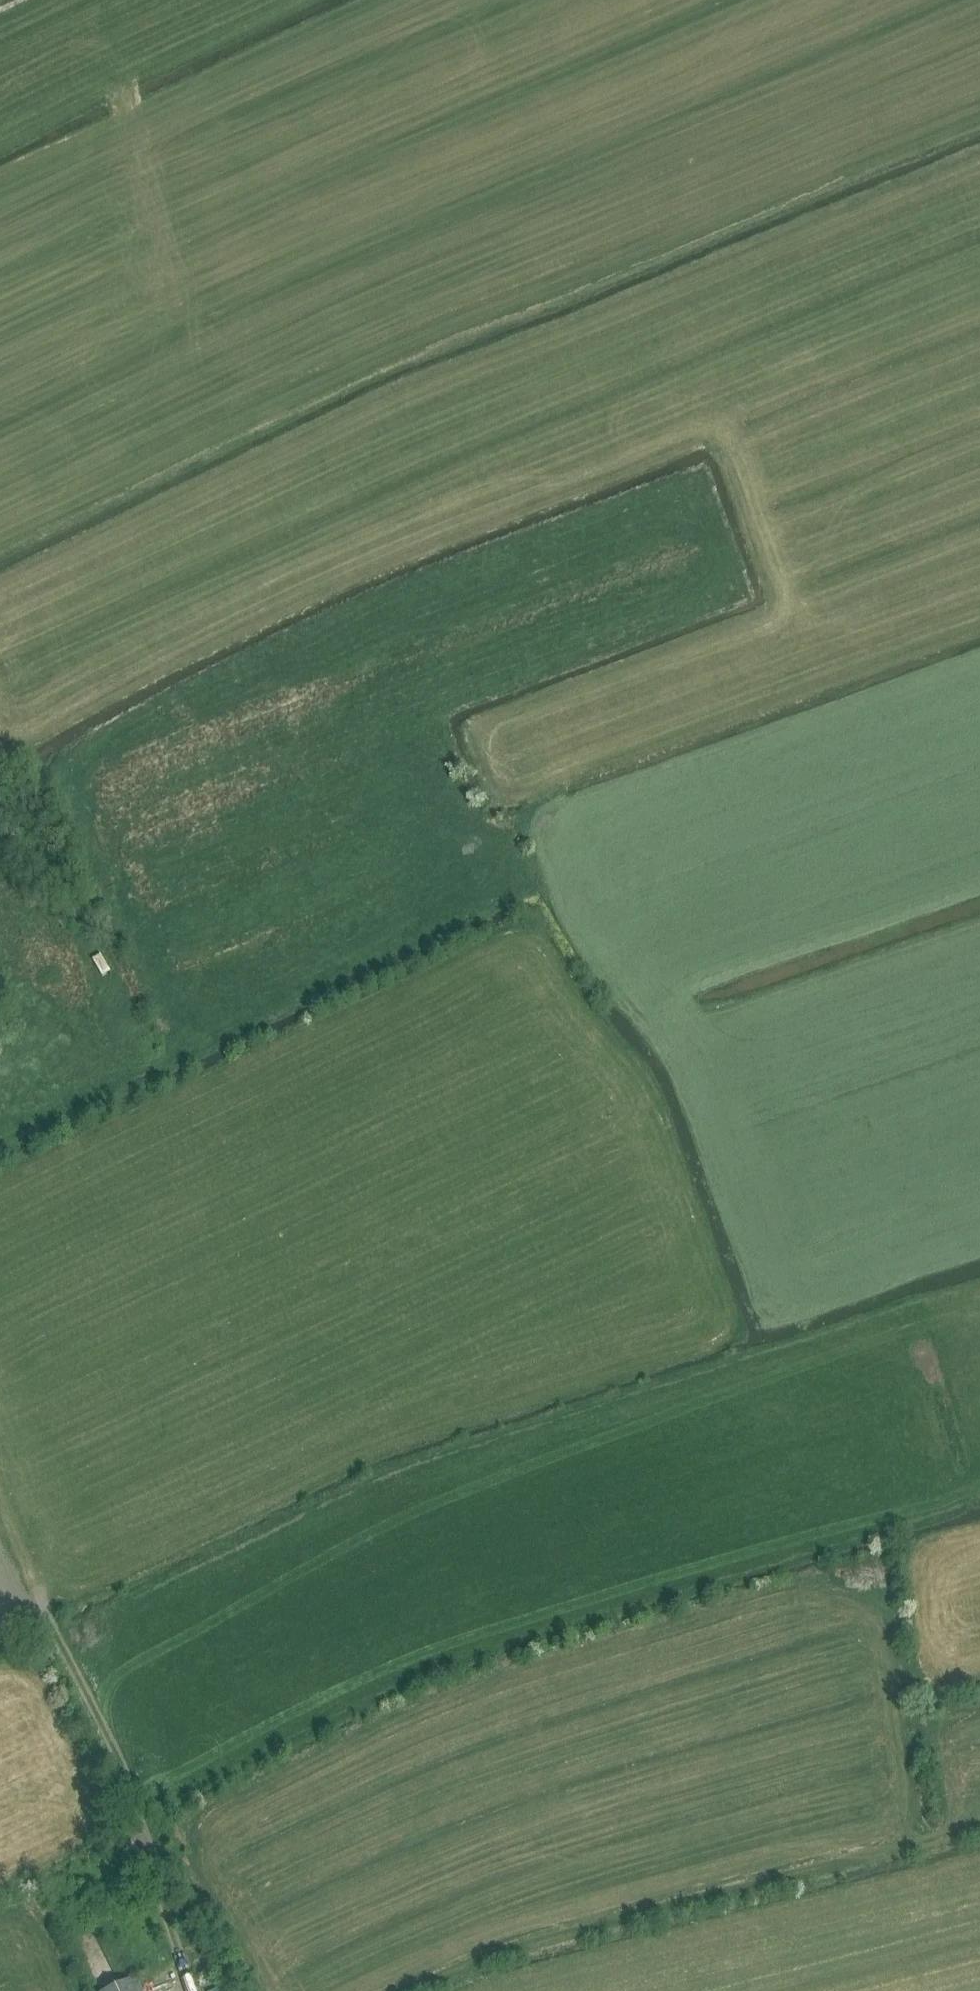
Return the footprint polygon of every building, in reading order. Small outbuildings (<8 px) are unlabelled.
[(130,1981),(107,1990),(135,1990),(130,1981)]
